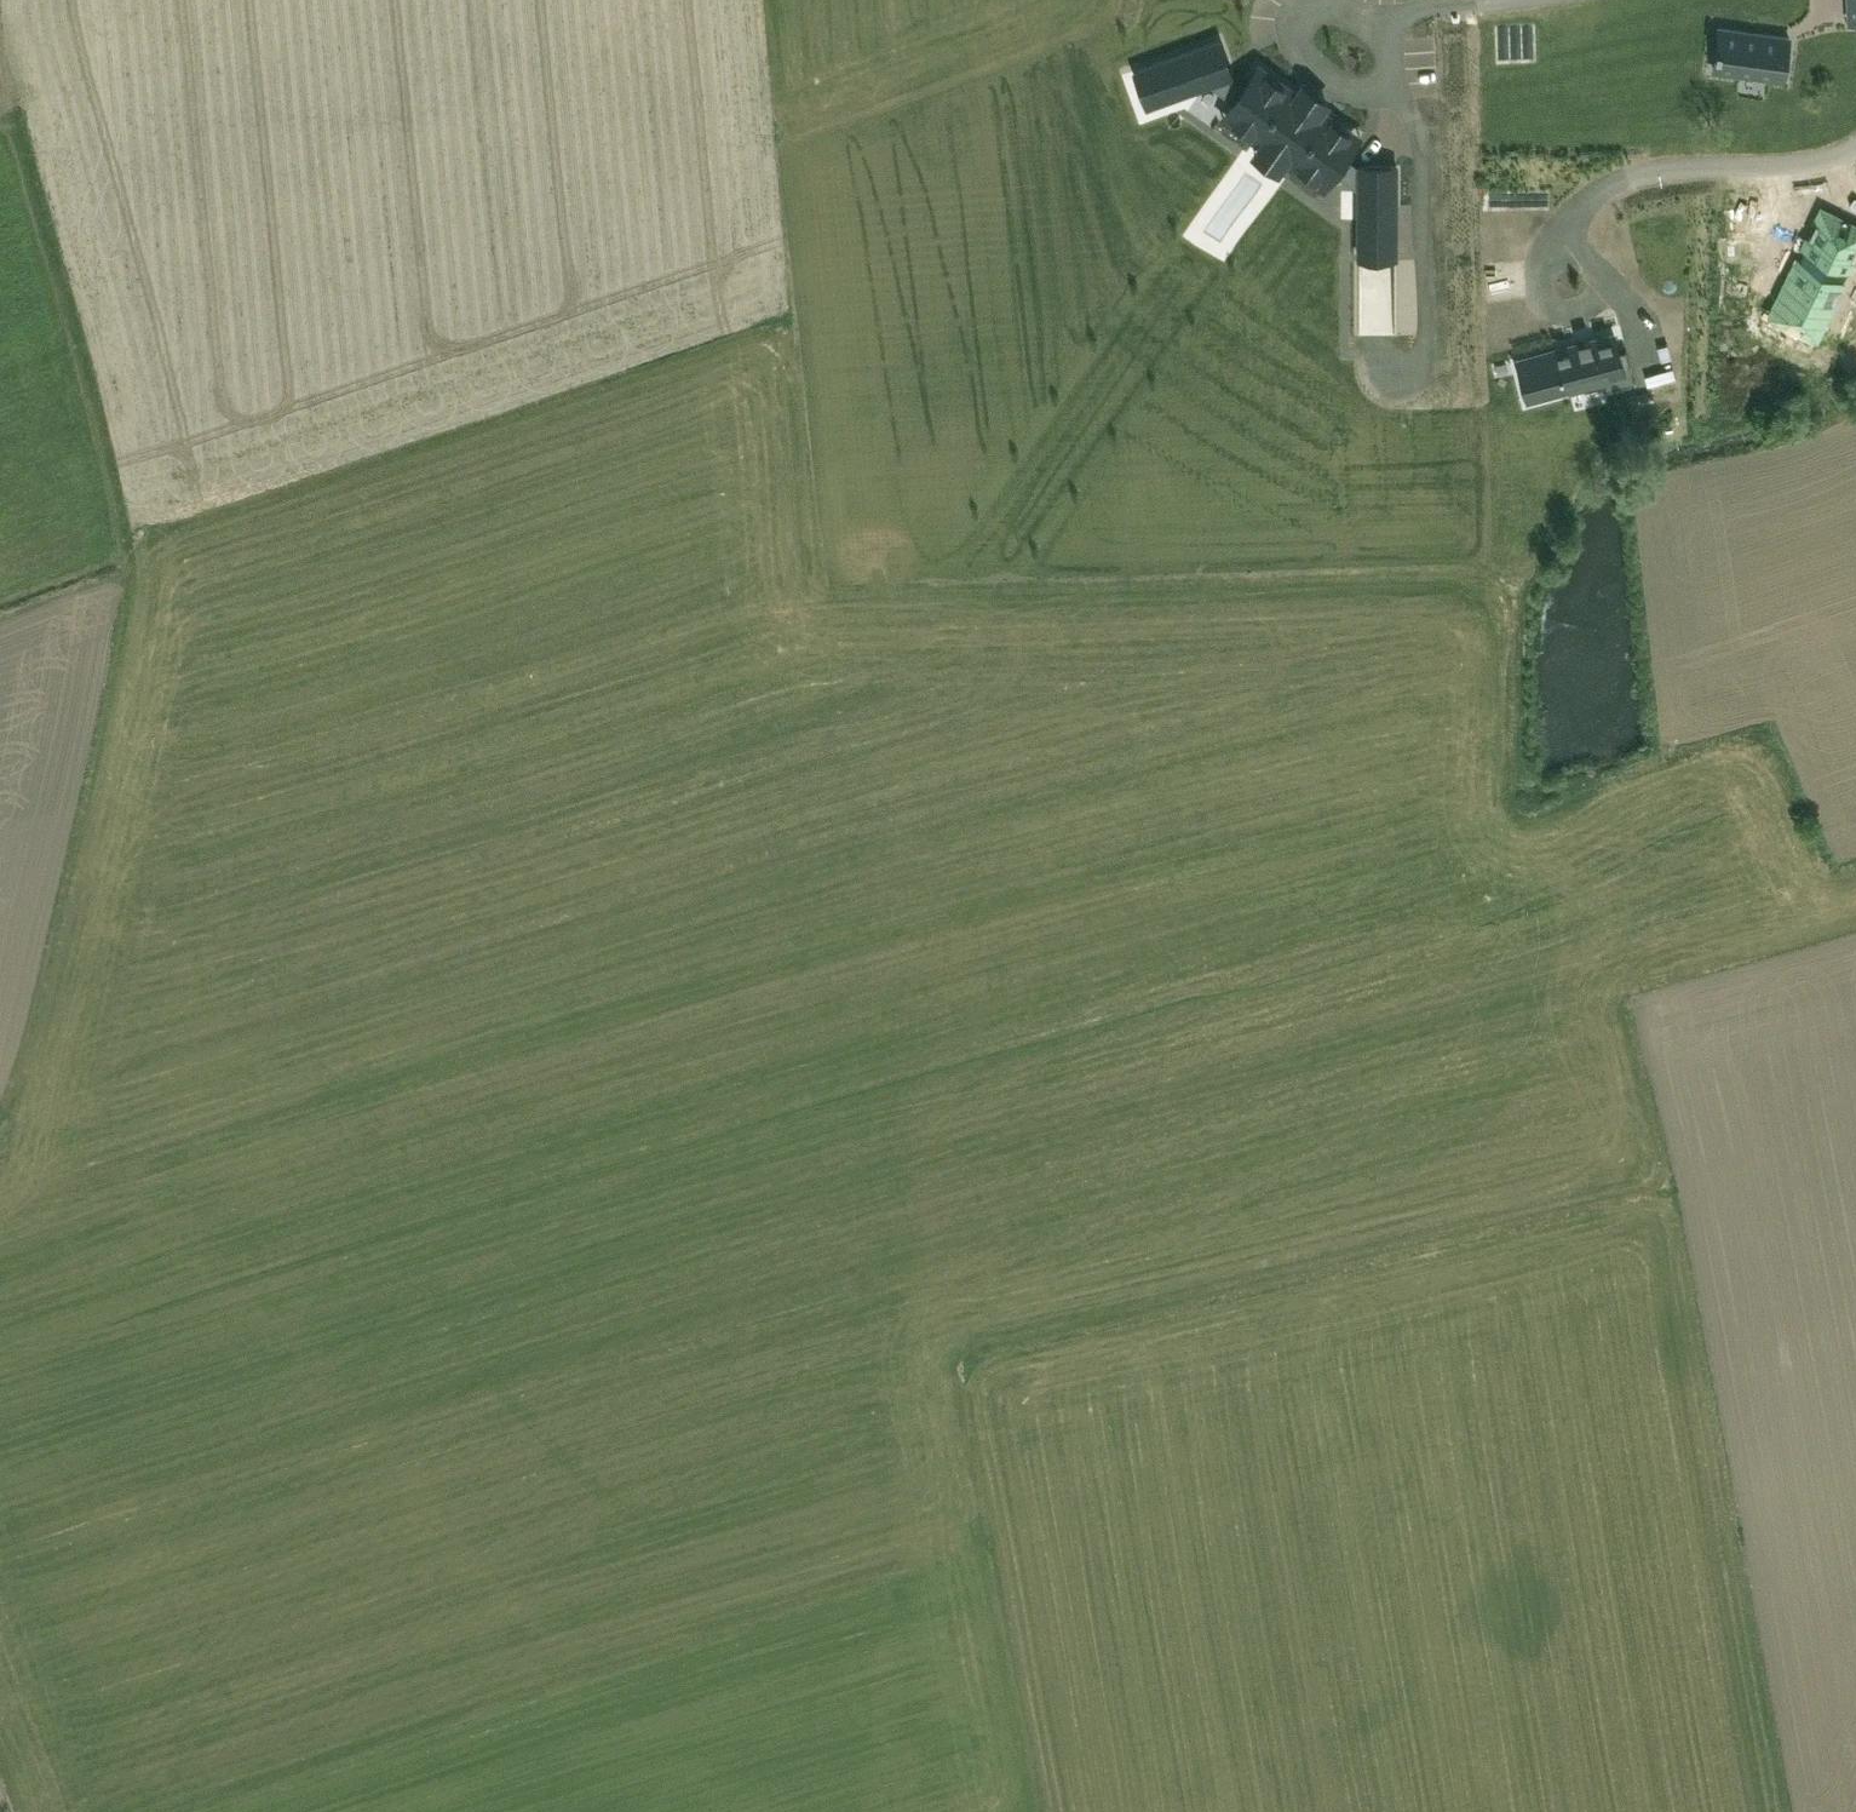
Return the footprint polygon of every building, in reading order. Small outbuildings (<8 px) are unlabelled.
[(1713,67),(1784,77),(1789,36),(1719,27),(1713,67)] [(1219,39),(1135,69),(1146,97),(1201,77),(1234,100),(1238,104),(1231,114),(1259,134),(1265,125),(1299,150),(1293,158),(1322,178),(1329,167),(1334,171),(1359,188),(1359,190),(1377,189),(1376,218),(1359,218),(1359,253),(1397,253),(1397,164),(1359,164),(1345,154),(1341,151),(1352,135),(1318,111),(1316,114),(1293,98),(1295,95),(1261,71),(1250,87),(1231,74),(1219,39)] [(1828,204),(1783,294),(1826,315),(1855,256),(1855,218),(1828,204)] [(1603,386),(1634,378),(1626,346),(1619,348),(1614,331),(1539,351),(1550,391),(1601,377),(1603,386)]
